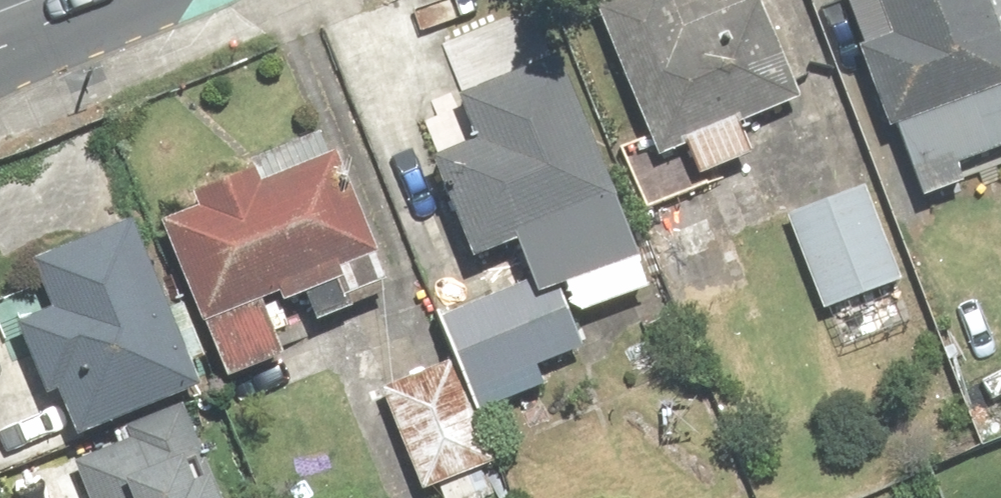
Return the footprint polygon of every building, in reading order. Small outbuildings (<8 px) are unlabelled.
[(685,27),(677,0),(626,0),(612,6),(650,137),(793,72),(772,0),(743,0),(685,27)] [(886,112),(1000,76),(1000,0),(851,0),(886,112)] [(566,50),(480,81),(505,150),(447,169),(469,234),(614,186),(566,50)] [(336,126),(167,207),(218,376),(284,344),(265,283),(369,233),(336,126)] [(876,164),(771,202),(813,317),(918,279),(876,164)] [(6,257),(80,426),(202,372),(128,204),(6,257)] [(547,385),(541,365),(575,349),(558,292),(521,309),(512,281),(441,314),(472,420),(547,385)] [(356,380),(409,497),(495,497),(501,496),(434,346),(356,380)] [(191,384),(111,414),(115,426),(67,444),(87,497),(234,497),(191,384)]
